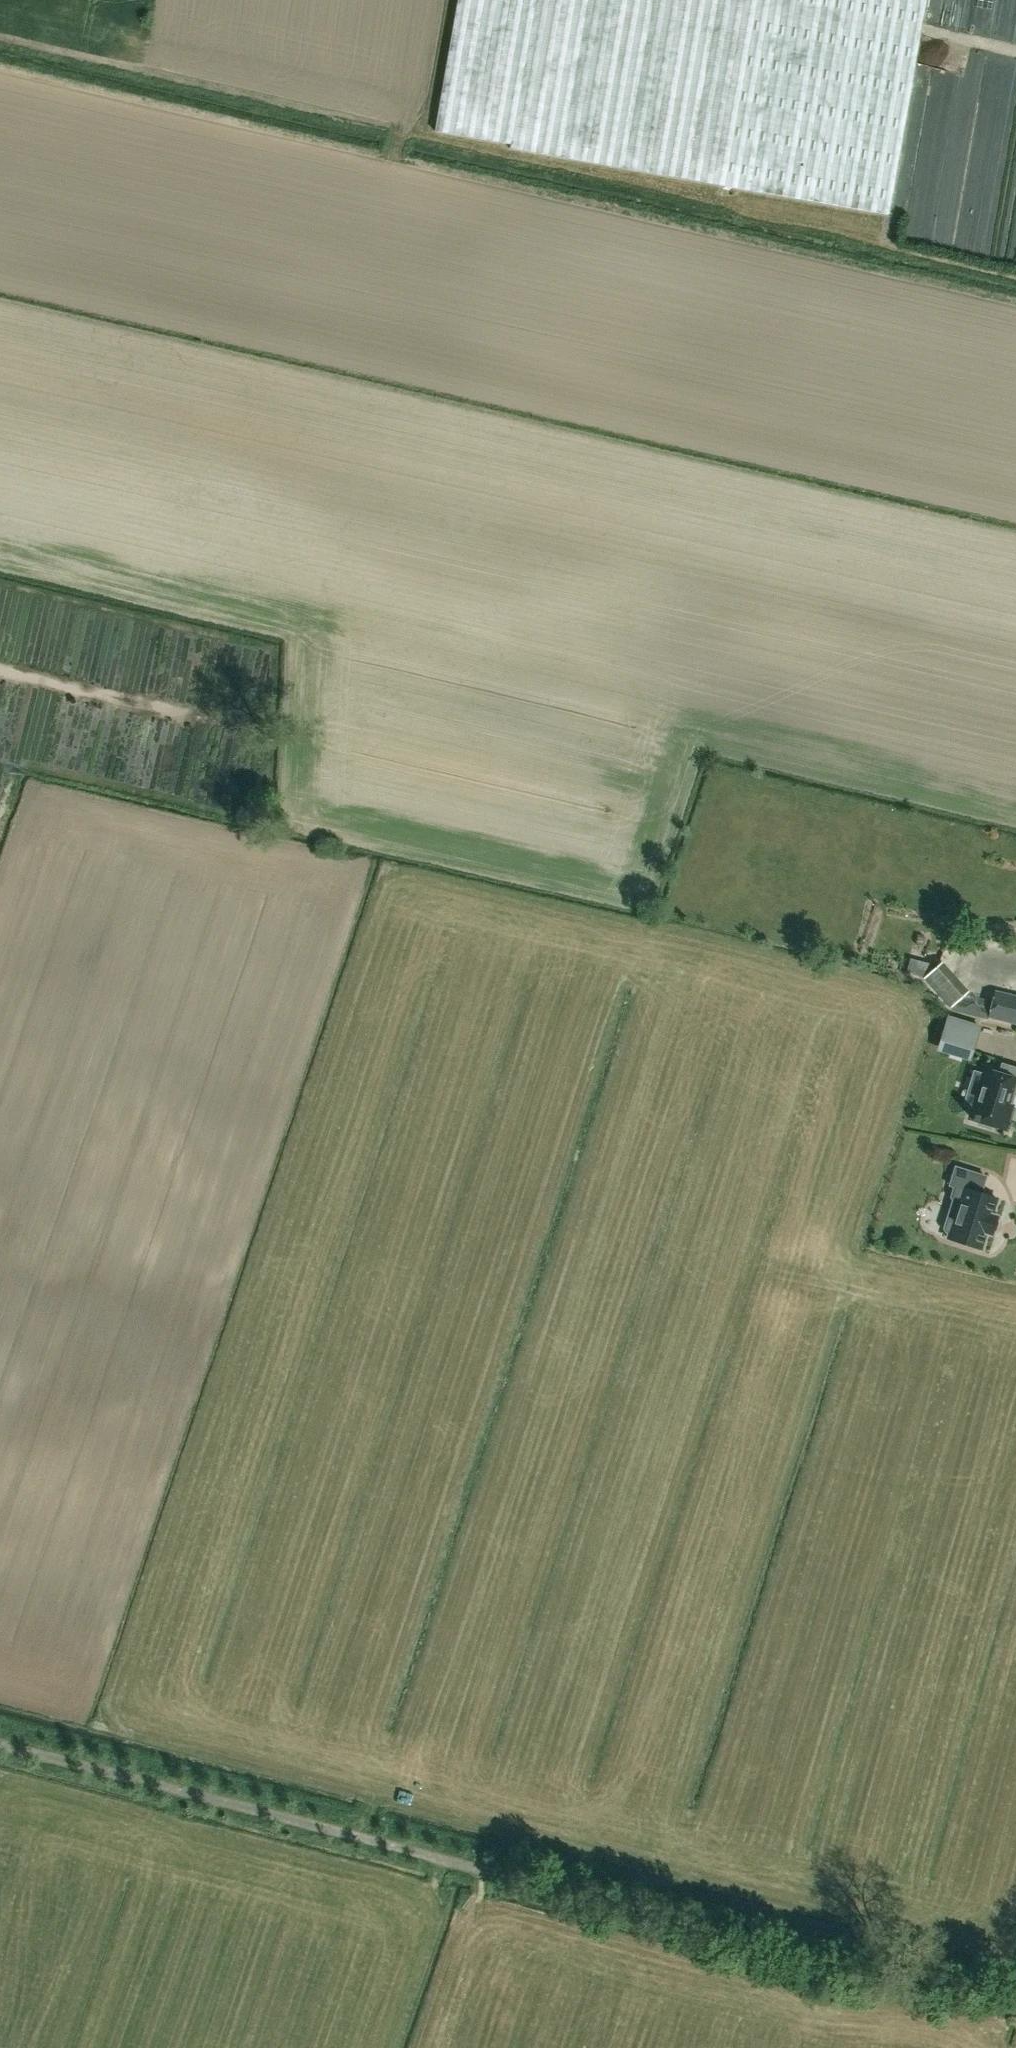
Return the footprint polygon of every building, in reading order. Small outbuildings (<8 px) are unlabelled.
[(436,132),(511,145),(510,150),(889,216),(927,0),(459,0),(436,132)] [(1015,1026),(1015,995),(994,990),(991,1001),(971,995),(941,961),(936,965),(909,959),(906,973),(923,978),(952,1011),(1015,1026)] [(980,1025),(946,1015),(936,1051),(970,1061),(980,1025)] [(1013,1102),(1015,1091),(1015,1065),(1007,1062),(1004,1073),(987,1068),(972,1117),(1007,1127),(1014,1102),(1013,1102)] [(986,1176),(957,1167),(951,1185),(961,1188),(954,1210),(952,1212),(950,1211),(947,1212),(943,1227),(944,1230),(946,1230),(947,1232),(945,1236),(982,1248),(986,1233),(991,1234),(997,1216),(993,1214),(997,1199),(981,1193),(986,1176)]
